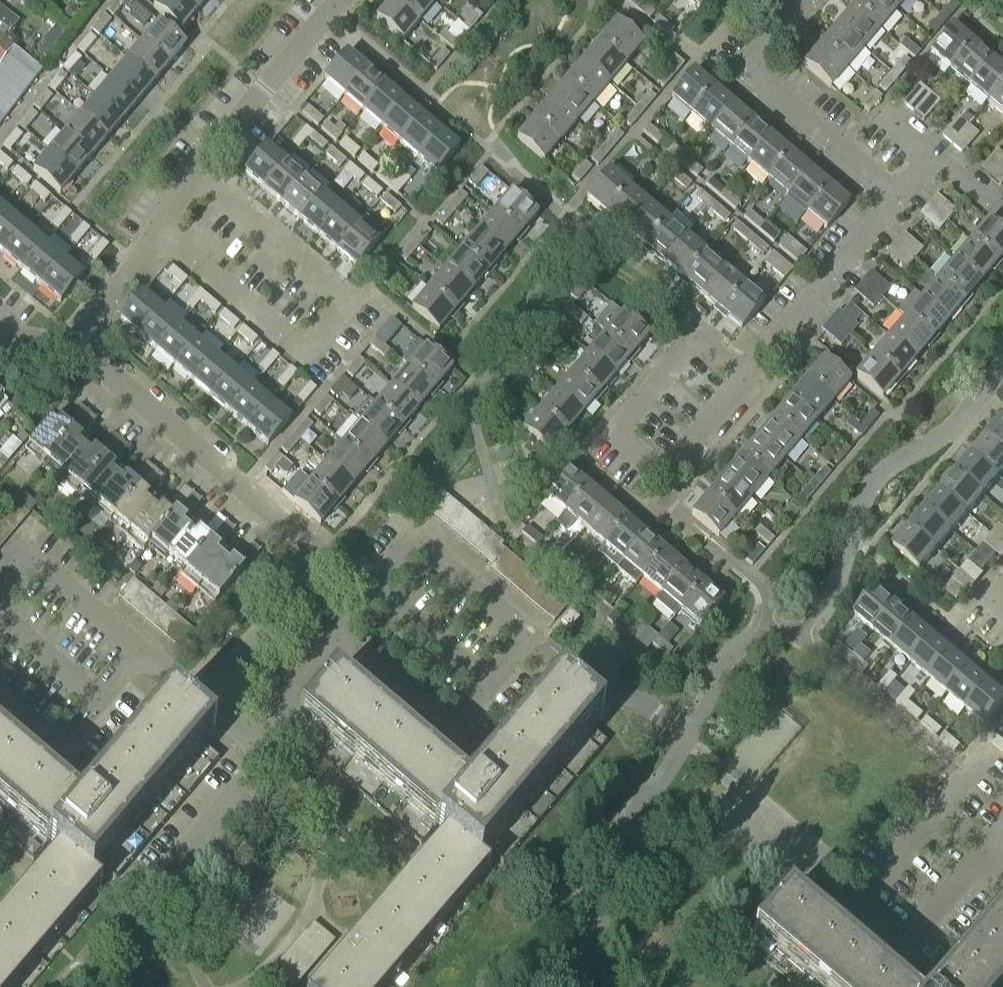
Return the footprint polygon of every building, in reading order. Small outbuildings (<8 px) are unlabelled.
[(127,3),(124,0),(117,0),(107,12),(114,18),(127,3)] [(197,13),(182,0),(162,0),(154,9),(180,32),(197,13)] [(197,13),(207,0),(182,0),(197,13)] [(421,22),(395,0),(394,0),(377,20),(404,43),(421,22)] [(421,22),(437,3),(433,0),(395,0),(421,22)] [(498,0),(486,0),(482,4),(489,10),(498,0)] [(700,10),(708,0),(687,0),(700,10)] [(897,11),(884,0),(861,0),(854,8),(880,30),(897,11)] [(906,0),(884,0),(897,11),(906,0)] [(640,1),(634,8),(650,21),(656,14),(640,1)] [(940,16),(947,22),(960,7),(953,1),(940,16)] [(4,41),(20,21),(0,6),(0,37),(4,41)] [(73,7),(67,7),(63,13),(71,20),(78,11),(73,7)] [(864,50),(880,30),(854,8),(838,27),(864,50)] [(471,32),(483,17),(477,11),(464,26),(471,32)] [(100,37),(112,22),(105,16),(92,31),(100,37)] [(934,36),(947,22),(940,16),(928,31),(934,36)] [(669,37),(673,31),(674,30),(660,18),(654,24),(669,37)] [(600,43),(627,66),(643,46),(616,23),(600,43)] [(144,42),(170,65),(186,46),(160,24),(144,42)] [(950,69),(973,43),(953,26),(931,53),(950,69)] [(848,69),(864,50),(838,27),(822,46),(848,69)] [(455,51),(460,45),(445,32),(439,38),(455,51)] [(85,56),(97,41),(91,35),(78,50),(85,56)] [(43,71),(4,41),(0,37),(0,128),(43,71)] [(914,60),(920,53),(905,40),(899,47),(914,60)] [(155,83),(170,65),(144,42),(128,61),(155,83)] [(610,85),(627,66),(600,43),(583,62),(610,85)] [(970,87),(993,60),(973,43),(950,69),(970,87)] [(45,45),(39,53),(45,58),(52,51),(45,45)] [(831,89),(848,69),(822,46),(804,66),(831,89)] [(437,72),(450,56),(443,50),(430,66),(437,72)] [(70,75),(83,60),(76,54),(63,69),(70,75)] [(344,96),(367,70),(348,54),(326,80),(344,96)] [(669,69),(676,75),(684,65),(673,56),(665,66),(669,69)] [(891,73),(898,79),(911,64),(904,58),(891,73)] [(1002,86),(1002,69),(993,60),(970,87),(989,102),(1002,86)] [(113,79),(139,102),(155,83),(128,61),(113,79)] [(567,82),(594,104),(610,85),(583,62),(567,82)] [(664,89),(676,75),(669,69),(657,84),(664,89)] [(367,70),(344,96),(362,112),(385,85),(367,70)] [(691,116),(714,89),(694,72),(672,99),(691,116)] [(55,94),(68,79),(61,73),(48,88),(55,94)] [(885,94),(898,79),(891,73),(878,88),(885,94)] [(123,120),(139,102),(113,79),(97,98),(123,120)] [(577,124),(594,104),(567,82),(550,101),(577,124)] [(385,85),(362,112),(381,128),(403,101),(385,85)] [(913,113),(929,94),(919,85),(903,104),(913,113)] [(989,102),(1002,115),(1002,86),(989,102)] [(714,89),(691,116),(711,132),(734,106),(714,89)] [(41,114),(54,98),(46,92),(34,107),(41,114)] [(869,113),(882,98),(875,92),(862,107),(869,113)] [(636,108),(643,114),(656,99),(649,93),(636,108)] [(929,94),(913,113),(923,122),(939,102),(929,94)] [(81,116),(107,139),(123,120),(97,98),(81,116)] [(399,143),(421,117),(403,101),(381,128),(399,143)] [(534,120),(561,143),(577,124),(550,101),(534,120)] [(730,149),(753,122),(734,106),(711,132),(730,149)] [(318,127),(324,120),(309,107),(303,114),(318,127)] [(631,128),(643,114),(636,108),(624,123),(631,128)] [(26,132),(39,117),(32,111),(19,126),(26,132)] [(92,158),(107,139),(81,116),(65,135),(92,158)] [(421,117),(399,143),(417,159),(440,133),(421,117)] [(952,146),(968,127),(958,118),(942,137),(952,146)] [(544,162),(561,143),(534,120),(517,139),(544,162)] [(753,122),(730,149),(749,165),(772,139),(753,122)] [(336,142),(342,136),(327,123),(321,130),(336,142)] [(659,145),(665,139),(649,126),(644,132),(659,145)] [(307,140),(313,133),(306,127),(294,142),(300,148),(307,140)] [(968,127),(952,146),(962,155),(979,135),(968,127)] [(10,152),(23,136),(17,131),(4,146),(10,152)] [(604,146),(611,152),(623,137),(617,131),(604,146)] [(313,133),(307,140),(322,153),(328,146),(313,133)] [(440,133),(417,159),(436,175),(458,149),(440,133)] [(49,153),(76,176),(92,158),(65,135),(49,153)] [(355,158),(361,151),(346,138),(340,145),(355,158)] [(648,158),(654,151),(638,138),(633,145),(648,158)] [(768,181),(791,155),(772,139),(749,165),(768,181)] [(598,167),(611,152),(604,146),(591,161),(598,167)] [(683,166),(688,159),(674,146),(668,153),(683,166)] [(264,190),(287,164),(268,148),(246,174),(264,190)] [(340,169),(346,161),(331,149),(325,156),(340,169)] [(1002,165),(1002,156),(996,150),(979,170),(991,179),(1002,165)] [(14,165),(0,153),(0,165),(8,172),(14,165)] [(60,195),(76,176),(49,153),(34,172),(60,195)] [(373,174),(379,167),(364,154),(358,161),(373,174)] [(791,155),(768,181),(787,198),(810,171),(791,155)] [(672,179),(678,172),(663,159),(657,166),(672,179)] [(683,166),(698,178),(703,172),(688,159),(683,166)] [(579,184),(592,169),(585,163),(572,178),(579,184)] [(283,206),(305,179),(287,164),(264,190),(283,206)] [(359,184),(365,177),(350,164),(344,171),(359,184)] [(991,179),(1000,187),(1002,184),(1002,165),(991,179)] [(27,188),(33,181),(18,168),(12,175),(27,188)] [(476,189),(489,174),(482,168),(469,183),(476,189)] [(391,190),(397,183),(382,170),(376,177),(391,190)] [(807,214),(829,187),(810,171),(787,198),(807,214)] [(607,215),(630,188),(610,172),(587,198),(607,215)] [(678,172),(672,179),(687,191),(692,185),(678,172)] [(397,183),(391,190),(398,195),(410,180),(404,175),(397,183)] [(301,221),(323,195),(305,179),(283,206),(301,221)] [(721,199),(727,192),(712,179),(706,186),(721,199)] [(377,200),(383,193),(368,180),(362,187),(377,200)] [(45,204),(51,197),(36,184),(30,191),(45,204)] [(829,187),(807,214),(826,231),(849,204),(829,187)] [(630,188),(607,215),(626,232),(649,205),(630,188)] [(449,207),(456,213),(468,198),(461,192),(449,207)] [(710,211),(716,205),(701,192),(695,199),(710,211)] [(727,192),(721,199),(736,211),(742,205),(727,192)] [(495,213),(522,236),(538,216),(512,193),(495,213)] [(319,237),(342,211),(323,195),(301,221),(319,237)] [(928,206),(947,222),(956,212),(936,195),(928,206)] [(395,215),(401,208),(386,196),(380,203),(395,215)] [(645,248),(668,222),(649,205),(626,232),(645,248)] [(716,205),(710,211),(725,224),(731,218),(716,205)] [(10,214),(0,206),(0,226),(10,214)] [(939,232),(947,222),(928,206),(919,216),(939,232)] [(443,228),(456,213),(449,207),(436,222),(443,228)] [(60,231),(73,215),(65,209),(52,225),(60,231)] [(337,253),(360,226),(342,211),(319,237),(337,253)] [(759,231),(765,224),(750,211),(744,218),(759,231)] [(505,255),(522,236),(495,213),(479,233),(505,255)] [(28,230),(10,214),(0,226),(0,252),(6,257),(28,230)] [(668,222),(645,248),(664,264),(687,238),(668,222)] [(998,265),(1002,258),(1002,235),(988,222),(971,242),(998,265)] [(748,243),(754,237),(739,224),(734,231),(748,243)] [(765,224),(759,231),(774,243),(780,237),(765,224)] [(78,246),(91,231),(84,225),(71,240),(78,246)] [(360,226),(337,253),(356,269),(379,243),(360,226)] [(412,242),(419,248),(432,233),(425,227),(412,242)] [(28,230),(6,257),(24,272),(47,246),(28,230)] [(462,252),(489,274),(505,255),(479,233),(462,252)] [(895,244),(915,261),(924,250),(904,234),(895,244)] [(754,237),(748,243),(763,256),(769,250),(754,237)] [(798,264),(806,255),(807,254),(788,237),(779,248),(798,264)] [(47,246),(24,272),(42,288),(65,261),(72,254),(53,238),(47,246)] [(683,280),(706,254),(687,238),(664,264),(683,280)] [(97,262),(110,247),(103,241),(90,256),(97,262)] [(407,263),(419,248),(412,242),(400,257),(407,263)] [(981,284),(998,265),(971,242),(955,262),(981,284)] [(906,271),(915,261),(895,244),(887,254),(906,271)] [(473,293),(489,274),(462,252),(446,271),(473,293)] [(706,254),(683,280),(702,297),(725,270),(706,254)] [(784,280),(785,279),(793,270),(773,254),(765,264),(784,280)] [(65,261),(42,288),(61,304),(83,277),(65,261)] [(965,303),(981,284),(955,262),(938,281),(965,303)] [(386,287),(399,272),(392,266),(379,281),(386,287)] [(182,287),(188,281),(173,268),(167,275),(182,287)] [(722,313),(744,287),(725,270),(702,297),(722,313)] [(429,291),(456,313),(473,293),(446,271),(429,291)] [(863,282),(882,299),(890,289),(871,273),(863,282)] [(577,302),(590,287),(584,281),(571,296),(577,302)] [(949,322),(965,303),(938,281),(922,300),(949,322)] [(873,309),(882,299),(863,282),(854,293),(873,309)] [(744,287),(722,313),(742,330),(764,304),(744,287)] [(201,303),(207,296),(200,290),(187,305),(194,311),(201,303)] [(439,333),(456,313),(429,291),(413,310),(439,333)] [(140,338),(162,311),(143,295),(121,322),(140,338)] [(207,296),(201,303),(215,316),(221,309),(207,296)] [(932,341),(949,322),(922,300),(906,319),(932,341)] [(581,325),(587,318),(573,306),(567,313),(581,325)] [(162,311),(140,338),(158,353),(181,327),(162,311)] [(830,321),(850,337),(858,327),(839,311),(830,321)] [(234,331),(239,324),(225,312),(219,319),(234,331)] [(606,334),(633,357),(649,338),(622,315),(606,334)] [(916,361),(932,341),(906,319),(890,338),(916,361)] [(841,347),(850,337),(830,321),(821,331),(841,347)] [(388,324),(375,339),(383,346),(383,345),(392,335),(395,331),(388,324)] [(550,346),(562,331),(556,326),(543,340),(550,346)] [(176,369),(199,342),(181,327),(158,353),(176,369)] [(252,347),(258,340),(243,327),(237,334),(252,347)] [(589,354),(616,376),(633,357),(606,334),(589,354)] [(900,380),(916,361),(890,338),(873,357),(900,380)] [(391,352),(383,346),(375,339),(370,346),(385,359),(391,352)] [(199,342),(176,369),(195,384),(217,358),(199,342)] [(549,364),(554,357),(540,344),(534,351),(549,364)] [(409,368),(435,391),(452,371),(426,348),(409,368)] [(267,373),(280,358),(273,353),(260,368),(267,373)] [(600,396),(616,376),(589,354),(573,373),(600,396)] [(883,400),(900,380),(873,357),(856,377),(883,400)] [(213,400),(235,373),(217,358),(195,384),(213,400)] [(353,380),(366,365),(359,359),(346,374),(353,380)] [(833,404),(851,383),(824,361),(807,381),(833,404)] [(517,385),(530,369),(523,364),(510,379),(517,385)] [(285,389),(298,374),(291,368),(278,383),(285,389)] [(393,387),(419,410),(435,391),(409,368),(393,387)] [(235,373),(213,400),(231,416),(254,389),(235,373)] [(557,392),(584,415),(600,396),(573,373),(557,392)] [(330,393),(337,399),(350,384),(343,378),(330,393)] [(817,423),(833,404),(807,381),(791,400),(817,423)] [(501,403),(514,388),(507,383),(494,398),(501,403)] [(304,405),(317,390),(310,384),(297,399),(304,405)] [(403,429),(419,410),(393,387),(376,406),(403,429)] [(250,431),(272,405),(254,389),(231,416),(250,431)] [(567,434),(584,415),(557,392),(541,411),(567,434)] [(3,402),(8,406),(9,405),(0,397),(0,405),(3,402)] [(321,418),(333,403),(326,397),(314,412),(321,418)] [(403,429),(376,406),(368,399),(352,419),(360,426),(386,449),(403,429)] [(801,442),(817,423),(791,400),(775,419),(801,442)] [(46,462),(90,412),(81,404),(63,425),(55,418),(30,448),(46,462)] [(272,405),(250,431),(268,447),(291,421),(272,405)] [(550,454),(567,434),(541,411),(524,431),(550,454)] [(63,477),(88,447),(80,440),(98,419),(90,412),(46,462),(63,477)] [(861,426),(868,432),(880,417),(873,412),(861,426)] [(785,461),(801,442),(775,419),(758,438),(785,461)] [(868,432),(861,426),(853,419),(846,426),(861,439),(868,432)] [(294,435),(301,441),(314,426),(307,420),(294,435)] [(1002,450),(1002,420),(988,438),(1002,450)] [(343,445),(370,468),(386,449),(360,426),(352,435),(343,445)] [(21,432),(15,439),(22,445),(28,437),(21,432)] [(79,491),(123,440),(114,433),(96,454),(88,447),(63,477),(79,491)] [(288,456),(301,441),(294,435),(281,450),(288,456)] [(768,480),(785,461),(758,438),(742,458),(768,480)] [(1000,478),(1002,474),(1002,450),(988,438),(973,456),(1000,478)] [(96,505),(122,475),(113,468),(131,447),(123,440),(79,491),(96,505)] [(354,487),(370,468),(343,445),(327,464),(354,487)] [(838,466),(851,452),(844,446),(832,461),(838,466)] [(272,476),(285,460),(278,454),(265,469),(272,476)] [(984,497),(1000,478),(973,456),(957,474),(984,497)] [(752,500),(768,480),(742,458),(726,477),(752,500)] [(113,520),(156,469),(148,461),(130,482),(122,475),(96,505),(113,520)] [(310,483),(337,506),(354,487),(327,464),(310,483)] [(130,534),(156,504),(147,497),(165,476),(156,469),(113,520),(130,534)] [(546,496),(566,513),(589,487),(569,469),(546,496)] [(812,484),(818,490),(831,475),(824,470),(812,484)] [(942,492),(969,515),(984,497),(957,474),(942,492)] [(736,519),(752,500),(726,477),(709,496),(736,519)] [(321,526),(337,506),(310,483),(294,503),(321,526)] [(143,554),(196,492),(187,484),(164,511),(156,504),(130,534),(146,548),(142,553),(143,554)] [(806,505),(818,490),(812,484),(799,499),(806,505)] [(585,529),(608,503),(589,487),(566,513),(575,521),(585,529)] [(450,499),(441,491),(426,509),(435,517),(450,499)] [(12,502),(19,508),(28,498),(21,492),(12,502)] [(168,558),(194,527),(186,520),(204,499),(196,492),(143,554),(143,555),(152,545),(168,558)] [(953,533),(969,515),(942,492),(926,510),(953,533)] [(719,539),(736,519),(709,496),(692,516),(719,539)] [(457,504),(450,499),(435,517),(444,525),(459,506),(457,504)] [(4,509),(22,524),(29,516),(19,508),(12,502),(11,501),(4,509)] [(593,536),(604,546),(617,532),(627,519),(608,503),(585,529),(593,536)] [(465,511),(459,506),(444,525),(453,532),(454,531),(468,514),(465,511)] [(785,528),(798,513),(792,508),(779,523),(785,528)] [(22,524),(4,509),(0,514),(0,521),(14,533),(22,524)] [(910,529),(937,552),(953,533),(926,510),(910,529)] [(184,572),(229,520),(221,513),(202,534),(194,527),(168,558),(184,572)] [(575,521),(566,513),(559,520),(569,528),(575,521)] [(473,518),(468,514),(454,531),(453,532),(462,540),(477,522),(473,518)] [(598,553),(617,569),(623,562),(646,535),(627,519),(617,532),(604,546),(598,553)] [(201,586),(227,556),(219,549),(237,527),(229,520),(184,572),(201,586)] [(6,542),(14,533),(0,521),(0,537),(6,542)] [(481,525),(477,522),(462,540),(471,547),(486,529),(481,525)] [(538,547),(543,541),(528,528),(523,534),(538,547)] [(769,547),(775,540),(760,528),(754,535),(769,547)] [(488,531),(486,529),(471,547),(480,555),(495,537),(488,531)] [(921,570),(937,552),(910,529),(894,548),(921,570)] [(66,542),(72,546),(78,539),(72,535),(66,542)] [(646,535),(623,562),(617,569),(636,586),(643,579),(666,552),(646,535)] [(496,538),(495,537),(480,555),(489,563),(504,545),(496,538)] [(227,556),(201,586),(218,600),(209,611),(210,612),(263,549),(253,541),(235,562),(227,556)] [(977,553),(989,563),(997,553),(985,543),(977,553)] [(557,563),(563,556),(548,544),(542,551),(557,563)] [(752,567),(765,552),(759,547),(746,562),(752,567)] [(515,559),(506,552),(491,569),(500,577),(501,576),(515,559)] [(662,595),(685,568),(666,552),(643,579),(662,595)] [(980,574),(989,563),(977,553),(968,564),(980,574)] [(563,556),(557,563),(571,576),(577,569),(563,556)] [(109,559),(100,570),(105,575),(114,564),(109,559)] [(522,565),(515,559),(501,576),(500,577),(509,584),(524,567),(522,565)] [(142,568),(135,562),(128,570),(135,576),(142,568)] [(582,585),(595,570),(589,565),(576,579),(582,585)] [(530,572),(524,567),(509,584),(518,592),(533,574),(530,572)] [(675,619),(681,611),(704,584),(685,568),(662,595),(656,602),(675,619)] [(538,579),(533,574),(518,592),(527,600),(529,598),(542,582),(538,579)] [(128,606),(143,588),(134,580),(118,598),(128,606)] [(957,601),(964,593),(966,590),(954,580),(945,591),(957,601)] [(546,585),(542,582),(529,598),(527,600),(537,607),(551,590),(546,585)] [(681,611),(701,628),(724,601),(704,584),(681,611)] [(137,614),(153,596),(143,588),(128,606),(137,614)] [(610,608),(615,601),(600,589),(595,596),(610,608)] [(554,592),(551,590),(537,607),(546,615),(561,598),(554,592)] [(875,633),(898,606),(879,590),(856,616),(875,633)] [(146,622),(162,604),(153,596),(137,614),(146,622)] [(562,599),(561,598),(546,615),(555,623),(570,605),(562,599)] [(171,612),(175,615),(180,609),(171,601),(166,607),(171,612)] [(162,604),(146,622),(156,630),(171,612),(166,607),(162,604)] [(614,627),(627,611),(620,605),(607,621),(614,627)] [(894,648),(917,622),(898,606),(875,633),(894,648)] [(165,638),(181,620),(175,615),(171,612),(156,630),(165,638)] [(571,631),(580,620),(571,612),(562,623),(571,631)] [(175,645),(190,628),(181,620),(165,638),(175,645)] [(917,622),(894,648),(912,664),(935,638),(917,622)] [(190,628),(175,645),(184,653),(199,635),(190,628)] [(645,653),(653,645),(658,638),(651,632),(638,648),(645,653)] [(658,638),(653,645),(667,657),(673,650),(658,638)] [(930,680),(954,653),(935,638),(912,664),(930,680)] [(849,663),(854,656),(840,644),(834,650),(849,663)] [(954,653),(930,680),(949,695),(972,669),(954,653)] [(854,656),(849,663),(864,676),(869,669),(854,656)] [(967,711),(990,684),(972,669),(949,695),(967,711)] [(886,695),(899,679),(892,674),(879,689),(886,695)] [(485,868),(487,870),(488,869),(479,861),(488,851),(503,865),(607,743),(589,729),(599,718),(564,687),(483,782),(476,779),(479,776),(478,775),(475,778),(449,766),(446,769),(445,768),(444,769),(445,770),(443,773),(332,679),(302,714),(312,722),(296,740),(420,845),(438,825),(442,829),(451,836),(323,986),(384,986),(485,868)] [(967,711),(985,727),(1002,706),(1002,695),(990,684),(967,711)] [(904,710),(914,699),(917,695),(910,689),(897,704),(904,710)] [(914,699),(904,710),(918,722),(924,716),(910,703),(914,699)] [(99,885),(100,887),(101,885),(92,877),(93,876),(91,874),(98,866),(116,881),(220,760),(202,744),(212,733),(176,703),(96,798),(90,795),(92,792),(91,791),(89,794),(62,782),(60,785),(58,784),(58,785),(59,786),(56,789),(0,742),(0,834),(34,863),(51,843),(54,845),(65,854),(0,930),(0,986),(12,986),(99,885)] [(937,738),(943,732),(928,719),(922,725),(937,738)] [(955,754),(958,750),(961,747),(946,734),(940,741),(955,754)] [(999,738),(993,744),(1002,753),(1002,742),(999,738)] [(772,796),(673,912),(710,944),(742,907),(747,911),(740,919),(757,933),(785,899),(787,898),(786,898),(787,897),(765,879),(809,828),(772,796)] [(755,953),(764,961),(775,971),(794,986),(891,986),(787,899),(787,898),(785,899),(757,933),(763,938),(766,941),(755,953)] [(310,959),(329,937),(314,924),(295,946),(310,959)] [(950,986),(1002,986),(1002,924),(950,986)] [(308,974),(287,955),(274,970),(294,986),(297,986),(308,974)]
